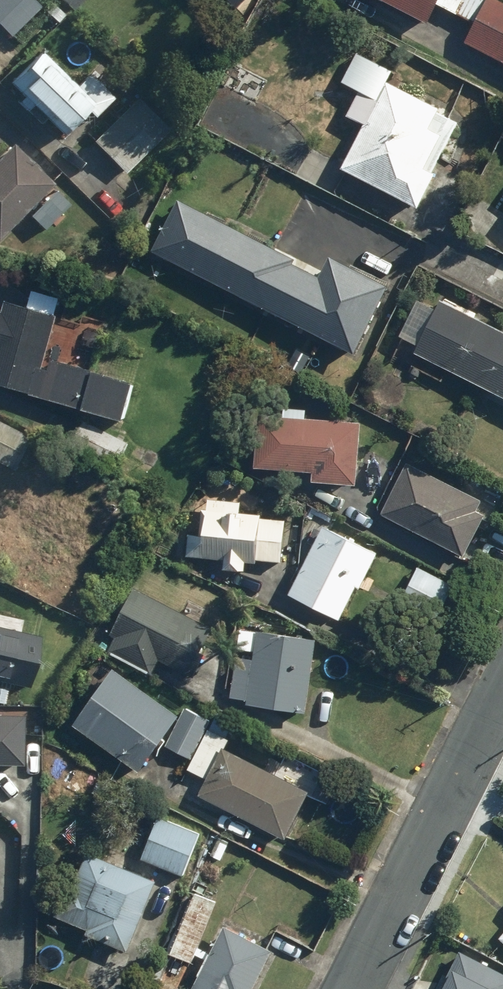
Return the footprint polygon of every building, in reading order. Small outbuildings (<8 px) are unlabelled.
[(39,7),(31,0),(0,0),(0,28),(9,37),(39,7)] [(74,10),(83,0),(63,0),(74,10)] [(425,25),(438,0),(377,0),(425,25)] [(502,64),(502,2),(498,0),(487,0),(464,44),(502,64)] [(89,75),(77,87),(41,52),(9,84),(22,97),(16,103),(26,112),(31,106),(61,136),(86,111),(92,118),(112,98),(89,75)] [(344,118),(364,128),(342,171),(417,210),(436,174),(425,168),(443,136),(431,129),(440,112),(390,85),(395,75),(373,63),(344,118)] [(94,139),(125,172),(169,130),(137,97),(94,139)] [(53,184),(13,144),(0,157),(0,238),(53,184)] [(267,312),(270,306),(297,320),(294,326),(354,356),(389,287),(330,257),(317,283),(289,268),(293,259),(177,201),(150,253),(267,312)] [(122,424),(134,384),(50,359),(47,371),(42,370),(58,318),(6,303),(3,314),(0,313),(0,389),(122,424)] [(449,371),(502,398),(502,335),(439,303),(414,353),(426,359),(419,372),(443,384),(449,371)] [(253,470),(311,473),(310,484),(357,487),(357,476),(360,423),(304,420),(305,411),(284,410),(283,419),(256,417),(253,470)] [(129,444),(83,422),(70,448),(117,470),(129,444)] [(12,472),(29,439),(0,424),(0,466),(12,472)] [(476,512),(480,504),(492,510),(501,492),(468,475),(459,491),(406,464),(380,516),(462,558),(483,516),(476,512)] [(195,559),(222,560),(222,570),(245,571),(245,565),(256,566),(256,562),(283,563),(285,517),(240,515),(240,502),(207,501),(207,510),(201,510),(200,535),(194,535),(193,559),(195,559)] [(378,555),(374,553),(323,527),(288,595),(340,622),(356,589),(360,591),(378,555)] [(417,569),(401,597),(437,616),(452,588),(417,569)] [(102,653),(151,677),(158,663),(195,681),(207,655),(202,652),(214,628),(133,589),(102,653)] [(28,689),(39,637),(0,629),(0,683),(28,689)] [(238,632),(231,700),(246,702),(245,707),(307,713),(314,640),(238,632)] [(113,670),(72,726),(138,774),(179,718),(113,670)] [(190,761),(209,721),(186,710),(167,750),(190,761)] [(22,768),(23,718),(0,717),(0,767),(22,768)] [(198,797),(283,842),(308,793),(223,749),(198,797)] [(158,817),(141,860),(183,877),(200,835),(158,817)] [(87,852),(58,919),(86,931),(84,936),(127,955),(157,882),(87,852)] [(168,953),(191,962),(216,904),(194,894),(168,953)] [(271,955),(226,931),(196,988),(254,988),(271,955)] [(456,955),(440,988),(502,988),(502,977),(456,955)]
